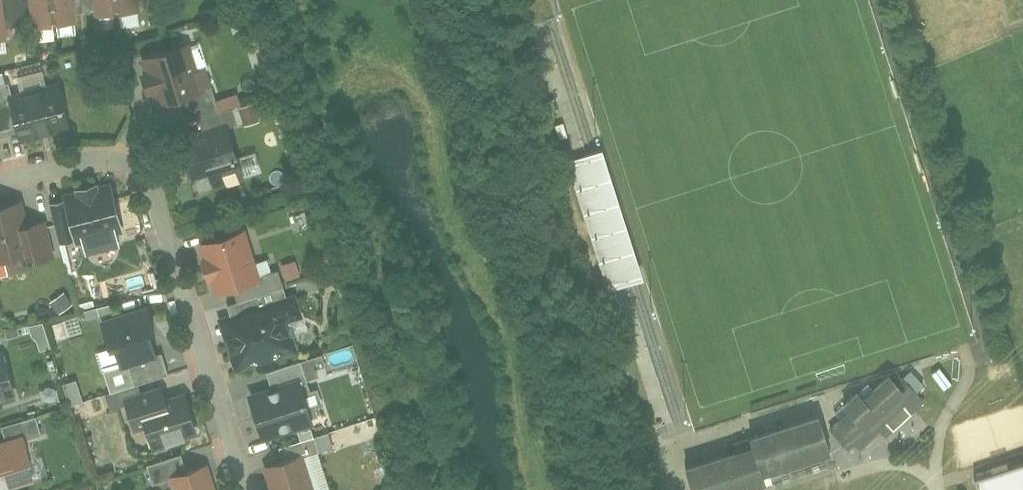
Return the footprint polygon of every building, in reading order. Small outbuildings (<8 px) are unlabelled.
[(75,0),(30,0),(33,33),(78,29),(75,0)] [(138,0),(94,0),(96,21),(140,17),(138,0)] [(204,106),(188,44),(145,55),(150,75),(147,76),(152,97),(156,96),(161,117),(204,106)] [(7,95),(20,146),(72,133),(59,82),(7,95)] [(244,106),(249,124),(263,121),(259,102),(244,106)] [(180,142),(192,188),(249,174),(237,127),(180,142)] [(591,206),(614,286),(645,277),(605,149),(577,157),(591,206)] [(73,249),(83,246),(86,259),(121,250),(117,237),(128,235),(114,180),(59,195),(73,249)] [(46,223),(29,227),(22,200),(0,205),(0,266),(22,260),(25,272),(56,264),(46,223)] [(258,288),(243,230),(205,240),(210,259),(206,260),(211,279),(215,278),(220,297),(258,288)] [(289,279),(301,276),(297,261),(285,264),(289,279)] [(228,346),(237,374),(298,354),(289,325),(303,320),(297,300),(237,319),(245,340),(228,346)] [(158,326),(151,302),(100,317),(116,373),(158,360),(149,329),(158,326)] [(0,361),(0,406),(18,401),(7,359),(0,361)] [(850,412),(839,424),(864,447),(911,397),(889,376),(867,399),(859,391),(844,407),(850,412)] [(302,379),(247,397),(263,446),(317,428),(302,379)] [(152,453),(196,438),(182,395),(168,400),(164,388),(122,401),(134,437),(146,433),(152,453)] [(737,453),(687,469),(694,489),(758,489),(773,485),(771,478),(836,457),(822,413),(733,441),(737,453)] [(40,481),(29,438),(0,446),(0,489),(7,489),(40,481)] [(264,469),(269,484),(269,489),(315,489),(304,456),(264,469)] [(987,476),(992,489),(1022,489),(1022,465),(987,476)] [(206,467),(170,479),(173,489),(217,489),(216,487),(212,488),(206,467)]
